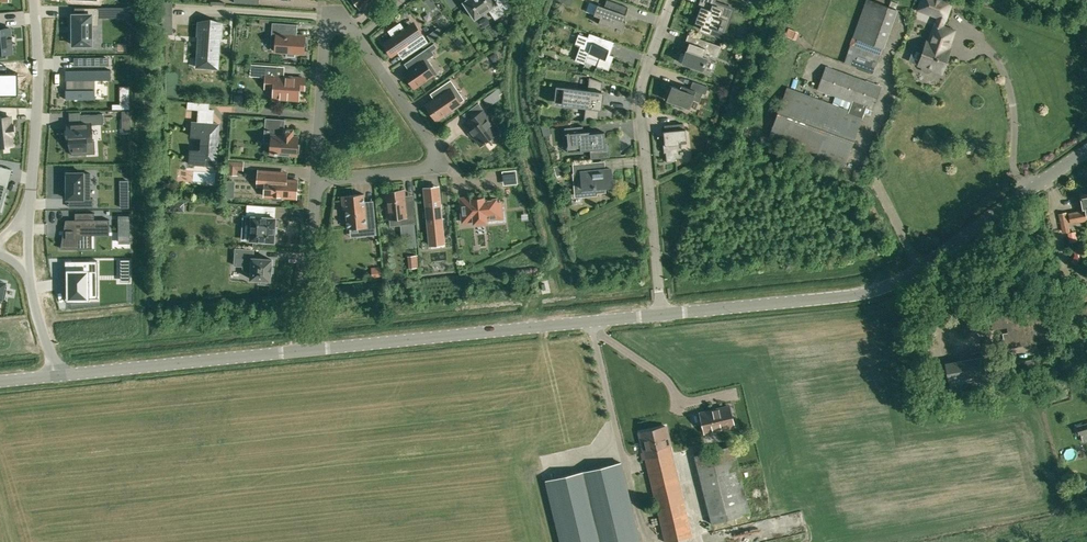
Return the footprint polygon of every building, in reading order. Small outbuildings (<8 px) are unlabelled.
[(360,9),(363,7),(364,9),(372,3),(371,1),(373,0),(354,0),(360,9)] [(464,1),(463,2),(464,3),(474,17),(474,18),(475,19),(476,18),(475,18),(488,9),(495,19),(512,7),(507,0),(466,0),(464,1)] [(620,31),(622,32),(626,22),(624,21),(626,14),(616,11),(619,4),(609,0),(606,0),(604,7),(597,4),(594,15),(600,17),(598,23),(616,29),(615,31),(619,33),(620,31)] [(726,28),(733,8),(715,2),(715,0),(700,0),(698,6),(700,7),(695,22),(702,25),(701,29),(709,32),(711,28),(719,30),(720,27),(722,28),(723,27),(726,28)] [(870,0),(867,0),(853,37),(870,43),(882,47),(882,48),(896,9),(870,0)] [(949,47),(955,30),(943,25),(945,18),(946,18),(952,2),(947,0),(922,0),(919,9),(939,16),(937,23),(936,23),(929,40),(928,40),(925,49),(922,56),(919,64),(922,65),(922,66),(922,68),(923,69),(924,71),(925,72),(926,72),(928,73),(930,72),(932,71),(933,70),(933,69),(942,72),(948,56),(951,48),(949,47)] [(72,25),(73,34),(73,44),(92,44),(92,25),(98,25),(98,7),(85,7),(85,14),(75,14),(73,14),(73,25),(72,25)] [(118,7),(118,17),(129,17),(129,7),(118,7)] [(173,15),(163,15),(163,28),(173,28),(173,15)] [(276,35),(275,49),(275,51),(286,52),(286,56),(295,57),(295,53),(304,53),(304,45),(305,45),(305,44),(304,44),(305,35),(304,35),(304,36),(296,36),(297,24),(272,22),(271,36),(272,36),(272,35),(276,35)] [(392,56),(398,52),(407,46),(410,51),(425,40),(413,22),(403,29),(400,24),(389,31),(390,31),(393,36),(383,42),(384,43),(385,45),(390,53),(391,53),(392,55),(392,56)] [(200,24),(198,59),(216,60),(219,25),(200,24)] [(438,27),(432,31),(436,37),(442,33),(438,27)] [(12,52),(11,42),(11,38),(10,28),(0,28),(0,53),(12,52)] [(792,38),(796,31),(788,28),(785,35),(792,38)] [(614,56),(610,54),(607,53),(609,49),(600,46),(603,38),(589,33),(588,37),(578,34),(575,43),(580,45),(575,60),(585,64),(589,53),(600,57),(597,66),(609,70),(614,56)] [(678,61),(703,70),(707,58),(702,56),(704,52),(718,57),(721,46),(688,34),(685,41),(689,43),(685,54),(681,53),(678,61)] [(870,43),(853,37),(844,62),(873,73),(879,56),(882,47),(870,43)] [(415,66),(409,70),(404,73),(414,88),(433,75),(430,69),(432,68),(432,65),(428,59),(434,54),(432,51),(437,47),(434,43),(410,59),(415,66)] [(490,56),(493,61),(499,58),(495,52),(490,56)] [(304,78),(283,77),(272,76),(272,67),(275,67),(275,66),(251,64),(251,75),(266,76),(266,83),(274,84),(274,91),(273,98),(298,100),(299,89),(304,89),(304,78)] [(849,110),(797,91),(787,87),(768,138),(844,166),(866,106),(873,109),(881,88),(826,67),(818,88),(852,101),(849,110)] [(66,90),(66,99),(95,99),(95,79),(110,79),(110,70),(66,70),(66,79),(67,79),(69,79),(70,90),(67,90),(66,90)] [(19,94),(18,81),(15,81),(15,73),(14,73),(7,73),(0,73),(0,95),(19,94)] [(589,82),(588,90),(556,86),(554,104),(586,108),(585,116),(584,116),(584,119),(598,118),(599,109),(602,110),(604,92),(601,91),(602,83),(602,82),(589,77),(589,82)] [(451,89),(455,86),(450,79),(439,87),(443,93),(426,105),(436,120),(444,114),(445,117),(453,111),(451,109),(460,103),(451,89)] [(706,94),(708,86),(693,81),(690,88),(681,85),(680,89),(670,85),(666,94),(668,95),(667,100),(675,103),(674,106),(681,108),(682,105),(689,108),(693,99),(699,101),(702,93),(706,94)] [(500,86),(483,99),(487,104),(490,102),(491,105),(500,98),(498,95),(504,91),(500,86)] [(243,95),(234,94),(233,102),(243,103),(243,95)] [(496,134),(486,121),(490,118),(485,111),(478,103),(462,115),(472,128),(468,131),(470,134),(471,133),(481,145),(496,134)] [(216,165),(219,124),(213,123),(214,110),(199,109),(198,117),(201,117),(200,122),(192,122),(191,136),(201,137),(200,150),(190,149),(189,163),(216,165)] [(122,110),(122,119),(130,119),(130,110),(122,110)] [(70,123),(67,123),(68,141),(71,141),(71,150),(71,154),(86,153),(85,140),(91,140),(91,139),(91,124),(104,123),(103,113),(81,114),(80,114),(80,121),(69,121),(70,123)] [(14,144),(13,133),(14,133),(13,124),(12,124),(11,117),(0,118),(0,146),(14,144)] [(293,130),(284,129),(281,129),(282,120),(284,120),(285,120),(285,119),(265,118),(265,119),(266,119),(266,118),(270,118),(269,129),(265,129),(265,128),(264,131),(265,131),(265,129),(267,129),(267,130),(269,130),(270,129),(272,129),(270,153),(297,155),(297,153),(299,153),(300,144),(297,144),(298,136),(292,136),(293,130)] [(681,143),(686,143),(687,143),(686,140),(685,129),(683,129),(682,123),(664,125),(665,131),(663,131),(663,132),(665,132),(666,136),(664,136),(665,144),(664,144),(663,144),(664,153),(665,153),(665,152),(666,152),(667,162),(675,161),(675,158),(683,158),(682,153),(683,153),(683,151),(682,151),(681,143)] [(592,149),(590,149),(591,158),(610,156),(608,144),(606,145),(604,132),(589,133),(589,132),(589,131),(583,131),(583,126),(565,128),(567,142),(573,142),(573,144),(580,143),(581,147),(590,146),(590,147),(592,146),(592,149)] [(230,161),(229,169),(243,170),(243,162),(230,161)] [(581,188),(582,195),(595,194),(595,192),(604,191),(604,186),(613,185),(611,168),(593,170),(592,163),(573,164),(576,189),(581,188)] [(563,164),(553,166),(556,175),(564,174),(563,164)] [(287,172),(281,172),(258,170),(257,186),(265,186),(264,196),(272,196),(272,199),(281,200),(281,197),(296,198),(297,180),(286,179),(287,172)] [(67,182),(67,189),(67,199),(69,199),(79,199),(79,207),(93,207),(93,198),(91,198),(91,189),(90,189),(90,173),(83,173),(83,172),(67,172),(67,182)] [(443,237),(439,198),(438,186),(424,187),(430,239),(443,237)] [(402,225),(407,224),(413,224),(412,215),(415,215),(413,199),(405,200),(404,189),(386,191),(388,207),(386,208),(388,219),(401,217),(402,225)] [(1080,195),(1082,206),(1065,209),(1068,220),(1085,218),(1085,214),(1086,214),(1086,193),(1080,195)] [(120,194),(121,205),(129,205),(129,194),(120,194)] [(365,209),(364,201),(364,194),(341,196),(343,209),(346,209),(348,228),(360,227),(361,236),(376,234),(374,208),(365,209)] [(480,196),(473,197),(460,198),(462,222),(474,220),(474,223),(486,221),(486,219),(502,217),(501,201),(496,202),(496,199),(484,200),(484,197),(480,198),(480,196)] [(276,218),(275,217),(263,217),(264,206),(247,204),(245,225),(251,226),(250,240),(274,241),(275,233),(275,226),(276,218)] [(62,244),(61,248),(64,248),(84,248),(84,232),(109,232),(109,219),(94,219),(94,212),(80,213),(80,219),(75,219),(66,219),(66,237),(63,237),(62,241),(61,244),(62,244)] [(1066,212),(1058,214),(1062,233),(1070,231),(1066,212)] [(119,216),(119,242),(130,242),(130,215),(119,216)] [(407,224),(402,225),(403,235),(415,233),(414,223),(416,223),(415,215),(412,215),(413,224),(407,224)] [(235,248),(234,265),(243,265),(243,268),(246,272),(251,272),(251,279),(259,279),(259,283),(269,284),(269,280),(270,280),(270,274),(271,274),(271,265),(271,259),(253,258),(253,249),(235,248)] [(409,268),(419,267),(418,255),(408,256),(409,268)] [(1075,266),(1080,259),(1074,255),(1070,262),(1075,266)] [(120,276),(130,276),(130,259),(120,259),(120,276)] [(65,260),(65,263),(68,263),(69,297),(75,297),(76,301),(90,300),(90,298),(90,297),(92,297),(91,281),(87,281),(87,279),(87,272),(94,272),(94,271),(97,271),(97,263),(98,263),(97,260),(65,260)] [(381,266),(371,267),(372,277),(381,276),(381,266)] [(1005,349),(1047,341),(1041,310),(1005,316),(1004,311),(988,314),(991,330),(1007,327),(1008,332),(1002,333),(1005,349)] [(988,378),(987,367),(985,356),(945,363),(948,380),(950,380),(952,391),(962,389),(961,386),(967,385),(967,382),(972,381),(972,384),(983,382),(982,379),(988,378)] [(1042,357),(1030,359),(1000,364),(1002,375),(1044,368),(1042,357)] [(1070,380),(1071,387),(1086,385),(1086,377),(1080,378),(1070,380)] [(734,426),(729,406),(700,413),(705,432),(734,426)] [(1079,435),(1086,433),(1086,423),(1076,427),(1079,435)] [(642,443),(644,451),(642,452),(644,459),(647,458),(667,541),(668,541),(691,537),(670,446),(668,436),(665,426),(639,432),(642,443)] [(734,445),(695,455),(711,524),(751,513),(734,445)] [(622,462),(545,480),(560,541),(641,541),(622,462)]
